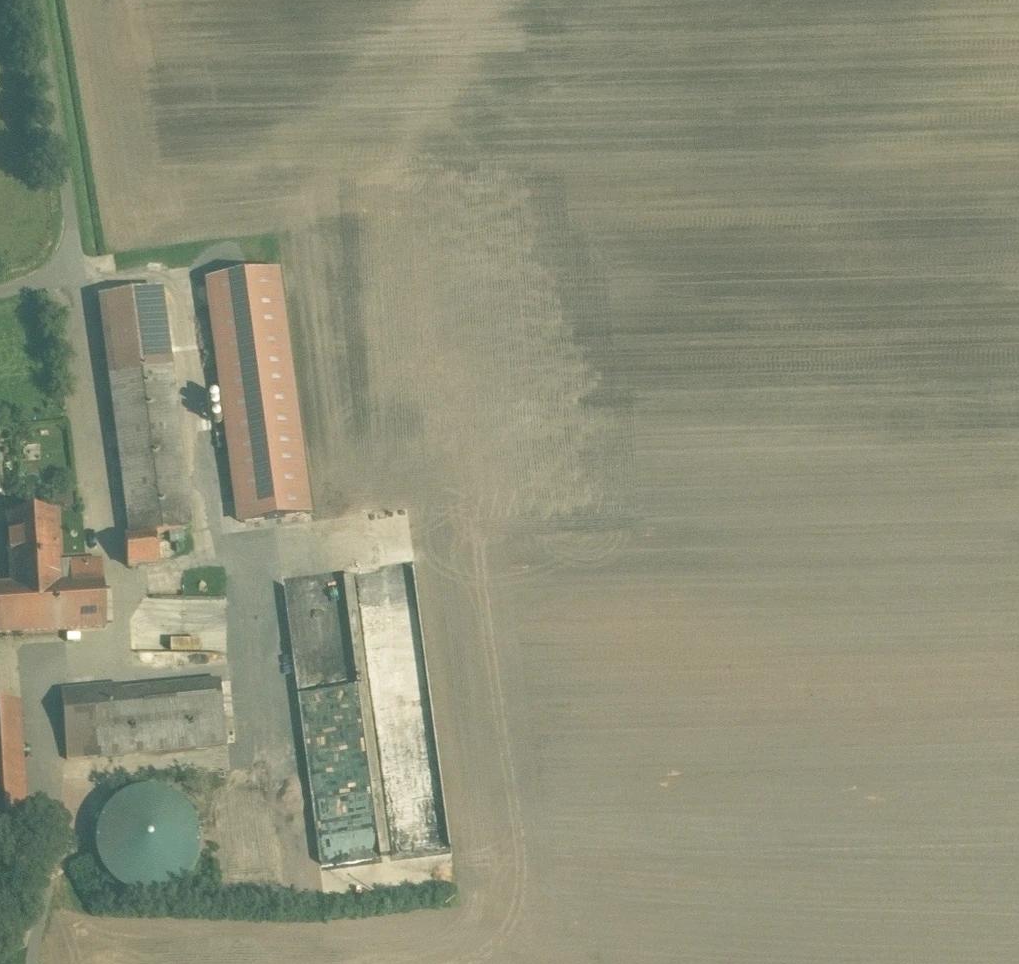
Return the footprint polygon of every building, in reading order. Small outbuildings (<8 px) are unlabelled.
[(279,274),(209,283),(241,522),(311,513),(279,274)] [(161,289),(100,297),(110,376),(171,369),(161,289)] [(171,369),(110,376),(131,537),(192,529),(171,369)] [(73,495),(53,496),(54,507),(74,506),(73,495)] [(56,513),(7,516),(11,586),(60,583),(56,513)] [(176,534),(125,539),(128,567),(158,564),(157,559),(178,557),(176,534)] [(11,586),(0,587),(0,634),(106,628),(101,560),(70,562),(71,583),(60,583),(11,586)] [(185,571),(148,575),(150,620),(137,620),(137,653),(171,653),(171,662),(198,662),(198,654),(182,654),(184,586),(192,585),(191,580),(184,580),(185,571)] [(222,682),(121,691),(120,685),(82,688),(83,709),(95,708),(99,756),(228,744),(222,682)] [(82,688),(61,690),(67,759),(99,756),(95,708),(83,709),(82,688)] [(0,705),(0,859),(27,857),(19,704),(0,705)] [(424,826),(439,825),(434,782),(384,787),(390,845),(426,841),(424,826)] [(87,797),(97,892),(190,883),(181,788),(87,797)]
